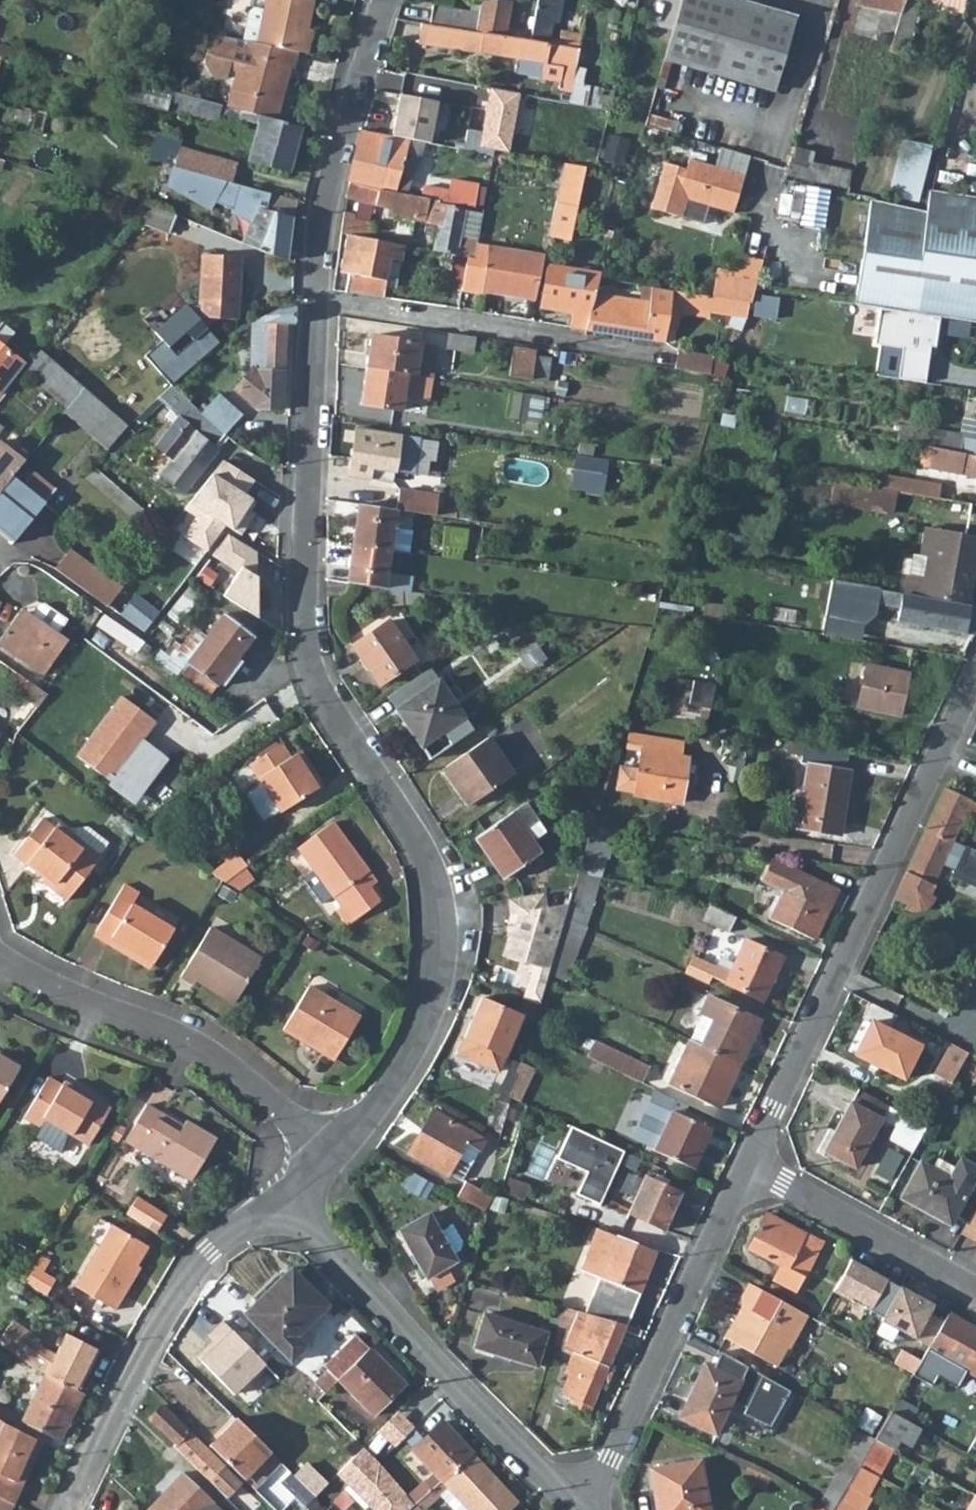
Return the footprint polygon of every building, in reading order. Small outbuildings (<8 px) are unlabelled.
[(257,46),(295,54),(303,56),(314,3),(299,0),(267,0),(264,12),(257,46)] [(530,41),(550,44),(558,0),(538,0),(530,41)] [(665,61),(774,93),(795,21),(726,0),(683,0),(665,61)] [(899,16),(904,0),(854,0),(853,6),(899,16)] [(889,52),(898,54),(900,47),(906,49),(920,0),(904,0),(899,16),(889,52)] [(478,12),(474,32),(483,34),(504,37),(509,6),(481,1),(478,12)] [(430,5),(427,25),(468,31),(474,32),(478,12),(430,5)] [(251,15),(243,43),(257,46),(264,12),(256,11),(251,15)] [(427,25),(421,24),(419,43),(465,51),(468,31),(427,25)] [(504,37),(483,34),(481,53),(577,69),(581,49),(550,44),(530,41),(504,37)] [(243,43),(218,37),(216,47),(209,46),(205,63),(210,74),(230,80),(232,71),(239,72),(228,110),(241,113),(274,123),(280,104),(276,104),(281,86),(284,86),(289,71),(291,71),(295,54),(257,46),(243,43)] [(577,69),(569,104),(609,112),(614,93),(582,87),(585,70),(577,69)] [(390,137),(404,140),(427,144),(439,79),(401,71),(390,137)] [(485,86),(480,130),(469,129),(468,147),(514,151),(520,90),(485,86)] [(220,107),(184,97),(180,111),(215,121),(220,107)] [(274,123),(241,113),(239,121),(257,126),(247,163),(288,175),(302,131),(274,123)] [(362,134),(347,185),(371,189),(382,149),(401,152),(404,140),(390,137),(362,134)] [(899,139),(894,195),(926,198),(931,142),(899,139)] [(178,150),(172,168),(230,185),(235,166),(178,150)] [(934,187),(975,193),(975,155),(941,150),(934,187)] [(785,170),(783,177),(843,190),(846,173),(807,164),(808,155),(791,151),(785,170)] [(557,162),(553,198),(583,201),(587,165),(557,162)] [(743,179),(687,162),(684,172),(663,166),(650,211),(679,220),(703,227),(708,208),(732,216),(743,179)] [(172,168),(167,187),(209,212),(213,205),(230,213),(230,215),(248,226),(240,246),(260,255),(281,262),(295,204),(267,196),(172,168)] [(347,185),(344,201),(391,210),(389,218),(434,226),(437,209),(438,201),(419,197),(399,194),(371,189),(347,185)] [(401,185),(399,194),(419,197),(421,188),(401,185)] [(828,225),(831,188),(806,186),(803,223),(828,225)] [(928,192),(924,210),(867,198),(850,303),(878,308),(918,314),(939,318),(971,323),(975,324),(975,200),(928,192)] [(555,203),(547,237),(569,242),(576,207),(555,203)] [(152,209),(141,224),(168,236),(176,219),(159,213),(152,209)] [(434,226),(431,254),(463,260),(472,262),(475,249),(476,243),(457,239),(462,213),(437,209),(434,226)] [(343,215),(340,237),(346,238),(350,239),(352,217),(343,215)] [(345,277),(342,295),(379,301),(387,261),(380,259),(382,245),(350,239),(346,238),(338,275),(345,277)] [(463,260),(457,294),(479,299),(481,295),(532,303),(542,260),(475,249),(472,262),(463,260)] [(201,257),(197,320),(235,322),(238,259),(201,257)] [(568,317),(566,331),(583,334),(600,274),(548,266),(537,311),(568,317)] [(710,279),(708,296),(737,300),(746,301),(749,291),(750,285),(710,279)] [(638,285),(627,284),(626,294),(636,296),(638,285)] [(597,298),(588,331),(665,342),(668,326),(668,324),(663,324),(664,314),(669,315),(673,290),(652,287),(649,305),(597,298)] [(708,296),(673,290),(669,315),(664,314),(663,324),(668,324),(668,326),(678,327),(679,312),(709,316),(710,311),(706,311),(708,296)] [(777,315),(779,295),(758,293),(756,314),(777,315)] [(737,300),(708,296),(706,311),(710,311),(741,316),(746,301),(737,300)] [(939,318),(878,308),(873,345),(901,351),(897,380),(924,383),(930,347),(935,348),(939,318)] [(249,325),(247,326),(246,373),(232,395),(254,410),(254,413),(280,413),(282,328),(290,328),(291,309),(279,310),(249,325)] [(23,363),(1,346),(12,332),(0,323),(0,392),(23,363)] [(971,323),(968,340),(975,341),(975,324),(971,323)] [(440,342),(442,332),(406,325),(404,335),(440,342)] [(451,335),(446,334),(444,350),(471,355),(474,339),(451,335)] [(369,338),(364,371),(404,378),(412,379),(416,346),(369,338)] [(511,353),(506,380),(528,384),(532,356),(511,353)] [(536,378),(549,380),(554,355),(540,353),(536,378)] [(677,354),(673,372),(707,378),(711,360),(677,354)] [(60,371),(47,386),(70,409),(83,393),(61,371),(60,371)] [(364,371),(359,406),(398,412),(404,378),(364,371)] [(164,392),(152,404),(192,434),(159,478),(182,496),(217,452),(212,448),(220,437),(201,422),(164,392)] [(83,393),(70,409),(111,449),(124,434),(83,393)] [(528,398),(512,395),(508,421),(524,423),(528,398)] [(207,414),(201,422),(220,437),(233,446),(234,447),(241,437),(237,434),(245,424),(220,404),(210,417),(207,414)] [(392,474),(411,477),(417,442),(353,432),(346,479),(390,486),(392,474)] [(909,446),(919,447),(975,458),(975,444),(911,433),(909,446)] [(919,447),(917,464),(923,465),(923,468),(975,477),(975,458),(919,447)] [(612,459),(578,453),(572,488),(606,494),(612,459)] [(10,481),(16,473),(0,460),(0,493),(10,481)] [(10,545),(54,493),(31,476),(20,489),(10,481),(0,493),(0,537),(10,545)] [(879,511),(882,491),(835,484),(832,504),(879,511)] [(912,484),(911,496),(939,501),(941,486),(912,484)] [(398,491),(395,512),(455,521),(456,513),(435,510),(436,497),(398,491)] [(897,493),(882,491),(879,511),(894,513),(897,493)] [(357,506),(351,547),(387,552),(392,512),(357,506)] [(936,558),(941,531),(927,529),(922,556),(936,558)] [(929,600),(968,606),(975,558),(975,537),(941,531),(936,558),(922,556),(913,554),(906,596),(929,600)] [(351,547),(346,586),(381,590),(384,575),(387,552),(351,547)] [(55,571),(107,610),(121,591),(68,552),(55,571)] [(226,598),(252,609),(266,579),(240,567),(226,598)] [(384,575),(381,590),(399,593),(407,594),(409,579),(384,575)] [(399,593),(381,590),(380,603),(397,606),(399,593)] [(975,629),(975,609),(884,596),(880,622),(896,625),(894,645),(916,648),(917,644),(920,644),(922,628),(964,633),(966,625),(971,626),(971,629),(975,629)] [(14,642),(8,649),(41,672),(63,643),(55,637),(65,624),(44,609),(38,610),(32,619),(31,619),(26,624),(14,615),(2,633),(14,642)] [(218,615),(182,665),(210,687),(247,637),(218,615)] [(384,622),(348,647),(374,686),(411,661),(384,622)] [(867,666),(858,708),(899,717),(908,674),(867,666)] [(677,676),(669,722),(682,724),(686,701),(690,678),(677,676)] [(690,678),(686,701),(708,705),(712,682),(690,678)] [(433,682),(392,712),(417,749),(459,719),(433,682)] [(119,698),(74,759),(108,783),(153,723),(119,698)] [(686,701),(682,724),(704,728),(708,705),(686,701)] [(626,736),(624,751),(638,753),(632,799),(682,806),(689,762),(678,760),(680,744),(626,736)] [(484,737),(439,771),(466,807),(511,773),(484,737)] [(275,744),(244,764),(274,812),(316,786),(294,750),(283,757),(275,744)] [(841,752),(814,747),(810,766),(808,766),(797,830),(841,837),(851,772),(846,771),(849,753),(841,752)] [(975,881),(975,855),(963,849),(960,855),(947,849),(964,814),(975,819),(975,807),(969,804),(970,801),(945,789),(909,866),(893,899),(909,905),(923,900),(941,861),(954,867),(950,874),(974,885),(975,881)] [(506,817),(470,845),(501,884),(537,856),(506,817)] [(326,821),(292,847),(338,906),(371,880),(326,821)] [(38,822),(10,859),(32,875),(34,872),(41,878),(37,883),(63,902),(97,859),(68,837),(65,842),(38,822)] [(576,874),(576,876),(598,880),(615,832),(590,829),(587,837),(580,862),(576,874)] [(233,855),(207,875),(215,879),(222,884),(243,867),(233,855)] [(773,863),(763,883),(784,893),(770,922),(814,942),(837,893),(773,863)] [(119,884),(90,931),(145,965),(168,928),(128,903),(134,893),(119,884)] [(521,999),(539,1005),(569,904),(547,908),(545,894),(506,902),(509,912),(503,936),(506,938),(500,958),(529,968),(521,999)] [(203,927),(173,975),(187,984),(189,980),(206,990),(209,985),(231,998),(255,958),(203,927)] [(926,954),(930,958),(934,960),(938,960),(943,960),(948,959),(951,956),(955,949),(954,943),(954,939),(952,936),(948,932),(943,930),(937,929),(932,930),(927,934),(924,937),(923,942),(923,947),(924,951),(926,954)] [(693,960),(686,975),(708,985),(711,979),(761,1002),(782,959),(745,941),(730,974),(716,968),(715,969),(693,960)] [(301,983),(275,1027),(327,1058),(353,1014),(301,983)] [(714,1023),(702,1049),(740,1066),(759,1024),(707,1000),(700,1016),(714,1023)] [(480,1001),(456,1056),(495,1073),(520,1018),(480,1001)] [(895,1017),(869,1004),(861,1018),(870,1023),(854,1055),(902,1080),(919,1048),(888,1031),(895,1017)] [(599,1034),(586,1060),(642,1085),(655,1060),(599,1034)] [(702,1049),(690,1043),(670,1086),(720,1108),(740,1066),(702,1049)] [(957,1048),(939,1078),(953,1085),(971,1055),(957,1048)] [(17,1066),(0,1055),(0,1094),(17,1066)] [(522,1063),(509,1097),(521,1103),(535,1069),(522,1063)] [(58,1087),(45,1079),(21,1118),(37,1127),(31,1137),(57,1152),(67,1135),(85,1146),(106,1110),(61,1082),(58,1087)] [(652,1092),(632,1139),(692,1169),(710,1130),(683,1118),(688,1106),(652,1092)] [(850,1104),(824,1152),(854,1168),(880,1120),(850,1104)] [(143,1107),(123,1140),(188,1178),(211,1139),(182,1122),(175,1132),(153,1119),(155,1115),(143,1107)] [(431,1113),(407,1156),(447,1176),(457,1158),(471,1165),(484,1141),(431,1113)] [(901,1117),(895,1127),(920,1142),(926,1132),(901,1117)] [(624,1153),(571,1128),(557,1160),(587,1173),(577,1196),(600,1206),(602,1203),(624,1153)] [(899,1200),(949,1226),(975,1179),(975,1167),(958,1158),(948,1179),(919,1164),(899,1200)] [(645,1177),(628,1214),(663,1230),(680,1193),(645,1177)] [(420,1181),(413,1195),(422,1200),(430,1185),(420,1181)] [(467,1182),(459,1198),(484,1211),(492,1195),(467,1182)] [(137,1193),(125,1213),(154,1231),(167,1211),(137,1193)] [(964,1233),(975,1239),(975,1212),(964,1233)] [(767,1214),(749,1248),(782,1267),(776,1280),(797,1292),(822,1244),(767,1214)] [(449,1258),(436,1233),(426,1215),(397,1231),(423,1280),(426,1279),(443,1270),(452,1265),(449,1258)] [(110,1224),(72,1285),(113,1310),(125,1292),(121,1290),(147,1247),(110,1224)] [(450,1226),(436,1233),(449,1258),(456,1254),(461,1245),(450,1226)] [(599,1230),(582,1269),(600,1277),(594,1293),(586,1313),(591,1315),(621,1323),(627,1325),(630,1316),(633,1309),(656,1253),(599,1230)] [(27,1279),(46,1293),(60,1273),(42,1259),(27,1279)] [(850,1259),(832,1291),(869,1311),(884,1280),(850,1259)] [(288,1270),(242,1316),(288,1364),(304,1349),(294,1339),(326,1308),(288,1270)] [(443,1270),(426,1279),(433,1292),(450,1283),(443,1270)] [(807,1317),(750,1284),(722,1340),(776,1369),(807,1317)] [(900,1288),(881,1323),(915,1342),(933,1307),(900,1288)] [(921,1361),(959,1381),(966,1369),(975,1375),(975,1327),(950,1312),(921,1361)] [(484,1315),(474,1348),(521,1362),(537,1367),(547,1334),(484,1315)] [(621,1323),(591,1315),(586,1327),(566,1372),(571,1374),(563,1394),(592,1407),(624,1331),(640,1337),(642,1331),(627,1325),(621,1323)] [(627,1325),(642,1331),(647,1333),(651,1324),(630,1316),(627,1325)] [(8,1324),(0,1336),(0,1353),(31,1374),(42,1379),(76,1395),(95,1352),(63,1336),(53,1357),(34,1348),(36,1343),(8,1324)] [(312,1385),(322,1396),(336,1382),(368,1351),(354,1338),(322,1368),(325,1372),(312,1385)] [(368,1351),(336,1382),(373,1418),(404,1388),(368,1351)] [(903,1351),(894,1364),(913,1374),(921,1361),(903,1351)] [(705,1364),(680,1418),(716,1435),(741,1381),(705,1364)] [(773,1425),(792,1387),(763,1373),(744,1410),(773,1425)] [(913,1374),(891,1412),(899,1416),(921,1379),(913,1374)] [(76,1395),(42,1379),(21,1425),(57,1442),(79,1396),(78,1396),(76,1395)] [(186,1457),(183,1460),(190,1466),(204,1452),(159,1409),(147,1421),(186,1457)] [(398,1410),(381,1431),(398,1446),(416,1425),(398,1410)] [(891,1412),(874,1440),(894,1451),(899,1442),(911,1448),(922,1430),(899,1416),(891,1412)] [(234,1421),(208,1448),(243,1482),(268,1455),(234,1421)] [(423,1489),(428,1495),(473,1455),(444,1424),(413,1453),(435,1477),(423,1489)] [(6,1506),(13,1509),(41,1447),(13,1434),(8,1432),(0,1425),(0,1503),(6,1506)] [(862,1433),(839,1472),(851,1479),(859,1466),(874,1440),(862,1433)] [(874,1440),(859,1466),(875,1474),(879,1476),(894,1451),(874,1440)] [(335,1475),(369,1509),(407,1509),(413,1505),(362,1450),(335,1475)] [(411,1509),(427,1509),(449,1491),(467,1509),(513,1509),(519,1504),(473,1455),(428,1495),(411,1509)] [(650,1471),(654,1491),(659,1490),(663,1509),(710,1509),(702,1462),(650,1471)] [(851,1479),(848,1485),(864,1494),(875,1474),(859,1466),(851,1479)] [(222,1471),(209,1484),(225,1500),(239,1486),(222,1471)] [(147,1509),(202,1509),(205,1506),(209,1502),(179,1473),(147,1509)] [(833,1509),(854,1509),(857,1504),(842,1495),(833,1509)]
